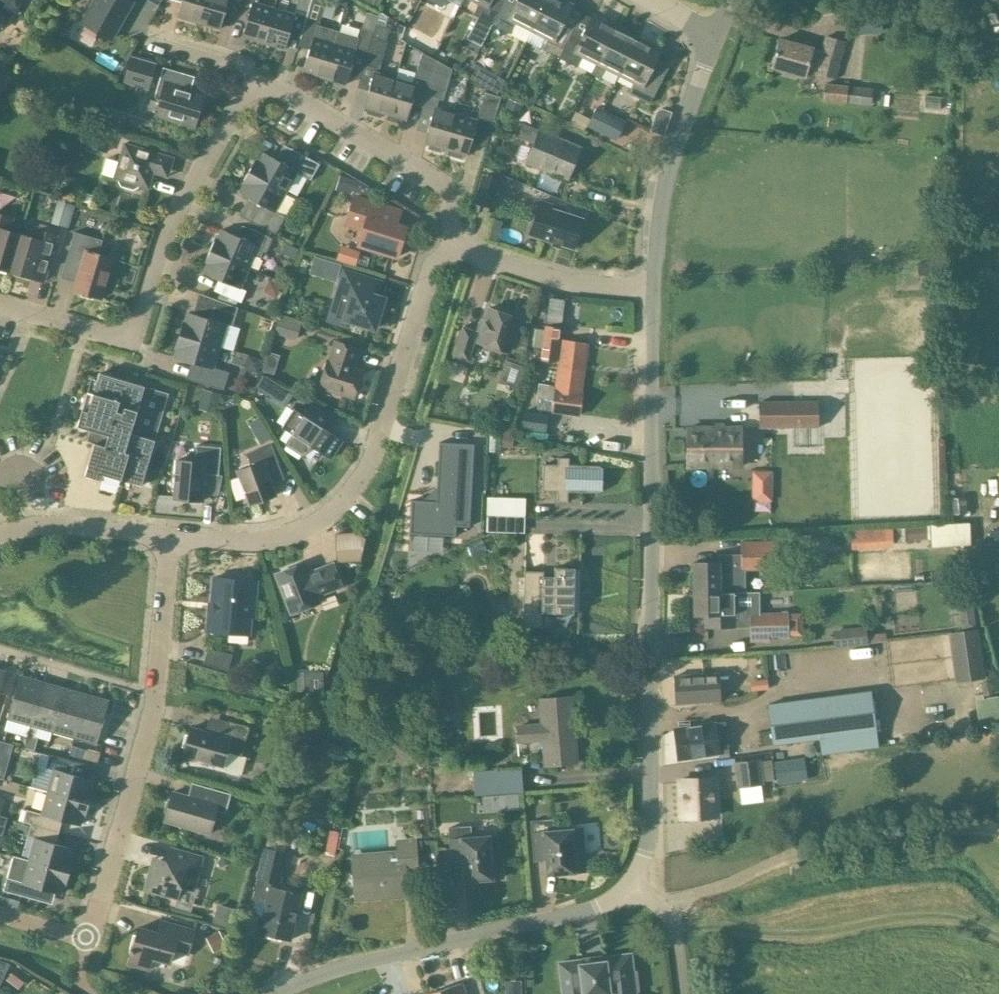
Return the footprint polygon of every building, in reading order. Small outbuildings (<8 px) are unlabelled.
[(111,38),(133,1),(131,0),(95,0),(83,22),(111,38)] [(199,21),(205,0),(182,0),(178,15),(199,21)] [(228,0),(205,0),(199,21),(220,27),(228,0)] [(264,42),(274,7),(258,2),(258,0),(241,0),(240,3),(252,6),(243,35),(264,42)] [(308,12),(312,0),(299,0),(297,8),(308,12)] [(308,12),(306,20),(320,24),(327,0),(312,0),(308,12)] [(479,1),(473,13),(492,23),(503,0),(476,0),(479,1)] [(505,0),(503,0),(492,23),(525,39),(545,0),(516,0),(514,4),(505,0)] [(525,39),(539,46),(559,56),(570,33),(559,28),(571,4),(564,0),(545,0),(525,39)] [(296,13),(274,7),(264,42),(285,48),(296,13)] [(580,39),(570,33),(559,56),(577,65),(584,54),(596,60),(614,26),(592,15),(580,39)] [(385,26),(376,24),(374,30),(372,36),(368,52),(365,63),(378,67),(380,68),(388,41),(391,28),(385,26)] [(607,65),(620,72),(638,38),(614,26),(596,60),(590,72),(600,78),(607,65)] [(356,48),(368,52),(372,36),(374,30),(363,27),(360,37),(339,31),(335,42),(325,77),(346,83),(356,48)] [(304,71),(325,77),(335,42),(314,36),(304,71)] [(819,74),(835,78),(846,41),(826,36),(822,50),(780,38),(772,67),(806,76),(808,66),(820,69),(819,74)] [(660,49),(638,38),(620,72),(634,79),(628,91),(650,102),(661,80),(648,73),(660,49)] [(435,57),(424,51),(423,51),(420,60),(415,78),(419,79),(430,82),(437,59),(435,57)] [(125,80),(148,87),(155,62),(132,55),(125,80)] [(454,68),(437,59),(430,82),(427,95),(445,100),(454,68)] [(156,98),(160,99),(156,113),(194,124),(203,92),(187,88),(186,84),(189,73),(163,65),(154,94),(156,98)] [(383,111),(386,112),(396,77),(375,71),(365,106),(369,107),(367,112),(382,117),(383,111)] [(417,84),(396,77),(386,112),(389,113),(387,118),(402,123),(404,117),(407,118),(417,84)] [(822,100),(847,102),(848,85),(824,82),(822,100)] [(874,87),(848,85),(847,102),(872,105),(874,87)] [(485,95),(478,119),(495,124),(502,100),(485,95)] [(425,141),(430,142),(428,148),(442,152),(444,146),(446,147),(457,113),(435,106),(425,141)] [(619,132),(620,133),(626,121),(597,106),(591,118),(592,119),(588,125),(616,139),(619,132)] [(478,119),(457,113),(446,147),(449,148),(447,154),(463,159),(465,153),(468,153),(478,119)] [(526,161),(568,178),(582,146),(524,123),(519,137),(533,143),(526,161)] [(169,168),(173,156),(124,142),(118,164),(122,165),(118,180),(121,185),(133,189),(138,186),(139,184),(148,186),(153,171),(155,171),(161,168),(162,166),(169,168)] [(250,170),(287,190),(297,171),(311,179),(320,163),(292,147),(284,162),(263,151),(258,160),(256,159),(250,170)] [(287,190),(250,170),(244,181),(245,182),(240,192),(260,203),(251,220),(275,232),(284,215),(276,211),(287,190)] [(398,256),(399,252),(403,253),(407,241),(403,239),(407,227),(397,223),(401,210),(384,205),(356,196),(347,223),(365,228),(360,245),(398,256)] [(530,233),(541,236),(574,247),(584,218),(553,208),(554,205),(540,200),(530,233)] [(70,224),(72,206),(57,204),(54,223),(70,224)] [(10,270),(21,233),(10,230),(14,217),(0,213),(0,267),(10,270)] [(216,237),(211,249),(250,266),(255,255),(261,257),(270,236),(248,226),(243,238),(222,229),(218,238),(216,237)] [(21,233),(10,270),(32,276),(44,280),(51,258),(58,234),(35,228),(33,236),(21,233)] [(103,239),(74,231),(66,258),(82,262),(74,289),(101,297),(113,257),(99,253),(103,239)] [(339,244),(337,260),(357,263),(360,247),(339,244)] [(241,287),(250,266),(211,249),(206,261),(208,262),(204,272),(225,281),(220,292),(242,301),(247,290),(241,287)] [(314,254),(309,272),(336,280),(341,262),(314,254)] [(344,322),(345,319),(376,328),(385,297),(377,295),(381,282),(345,270),(330,318),(344,322)] [(547,311),(566,317),(572,300),(552,294),(547,311)] [(184,321),(180,333),(220,345),(227,323),(233,325),(237,313),(214,306),(210,318),(189,312),(186,322),(184,321)] [(479,342),(510,352),(521,318),(490,308),(479,342)] [(295,338),(301,322),(283,315),(277,330),(295,338)] [(467,356),(477,329),(464,324),(454,352),(467,356)] [(546,328),(541,359),(557,361),(559,361),(559,366),(585,369),(588,343),(562,339),(560,339),(561,330),(546,328)] [(214,367),(220,345),(180,333),(176,346),(178,346),(175,356),(198,363),(193,380),(224,389),(229,371),(214,367)] [(321,386),(354,397),(362,370),(354,368),(360,348),(336,341),(330,360),(329,360),(321,386)] [(236,351),(228,385),(239,388),(244,368),(261,372),(264,357),(236,351)] [(264,370),(275,372),(279,354),(268,352),(264,370)] [(506,358),(499,379),(517,385),(524,364),(506,358)] [(585,369),(559,366),(556,384),(539,382),(537,398),(539,398),(538,408),(580,414),(583,392),(582,392),(585,369)] [(122,479),(142,485),(169,393),(100,372),(94,392),(88,391),(78,425),(98,431),(86,474),(120,484),(122,479)] [(203,387),(198,406),(216,411),(221,392),(203,387)] [(819,427),(819,400),(759,400),(759,427),(819,427)] [(343,439),(323,426),(330,416),(311,404),(305,414),(295,408),(283,426),(293,433),(286,443),(305,455),(311,445),(331,458),(343,439)] [(742,463),(742,427),(688,428),(688,464),(742,463)] [(402,497),(400,531),(446,533),(446,523),(460,524),(464,441),(429,439),(426,499),(402,497)] [(239,470),(251,504),(276,495),(268,472),(279,468),(271,445),(247,454),(251,465),(239,470)] [(197,446),(195,461),(178,459),(174,497),(204,499),(206,475),(218,476),(221,448),(197,446)] [(559,464),(544,463),(543,490),(558,490),(558,501),(569,501),(569,491),(601,492),(601,465),(570,464),(570,457),(559,457),(559,464)] [(752,469),(752,499),(773,499),(773,469),(752,469)] [(157,493),(155,508),(171,510),(173,495),(157,493)] [(522,515),(522,499),(491,498),(490,514),(522,515)] [(893,527),(851,528),(852,547),(894,546),(893,527)] [(362,531),(336,532),(337,560),(364,559),(362,531)] [(772,572),(772,555),(772,540),(762,541),(740,541),(741,552),(717,552),(717,561),(694,561),(695,592),(721,592),(721,591),(733,591),(746,591),(746,573),(763,573),(772,572)] [(343,585),(334,563),(309,573),(305,562),(277,573),(292,613),(320,602),(318,595),(343,585)] [(554,612),(574,612),(574,610),(580,611),(581,569),(575,569),(575,567),(555,566),(555,575),(544,575),(545,570),(525,570),(524,626),(543,626),(544,611),(554,611),(554,612)] [(253,601),(256,601),(258,581),(214,577),(211,611),(209,611),(208,630),(250,634),(253,601)] [(721,592),(695,592),(695,614),(707,613),(707,624),(752,623),(752,614),(753,614),(753,606),(753,591),(746,591),(733,591),(721,591),(721,592)] [(753,636),(789,635),(788,613),(753,614),(752,614),(752,623),(753,636)] [(868,643),(867,626),(834,627),(835,645),(868,643)] [(985,680),(978,630),(948,634),(955,684),(985,680)] [(209,646),(204,662),(229,670),(233,654),(209,646)] [(720,700),(718,672),(675,675),(677,703),(720,700)] [(8,718),(31,724),(43,681),(21,675),(8,718)] [(31,724),(53,730),(65,687),(43,681),(31,724)] [(53,730),(75,737),(87,694),(65,687),(53,730)] [(821,753),(879,745),(872,689),(817,696),(767,702),(771,730),(760,731),(761,745),(772,743),(773,744),(819,738),(821,753)] [(87,694),(75,737),(97,743),(110,700),(87,694)] [(578,762),(572,695),(540,698),(542,723),(517,725),(518,741),(543,739),(545,764),(578,762)] [(977,696),(978,723),(998,722),(998,695),(977,696)] [(226,736),(191,727),(184,754),(224,765),(228,751),(242,755),(250,726),(230,721),(226,736)] [(726,721),(674,728),(679,759),(719,754),(720,758),(724,757),(722,749),(729,748),(726,721)] [(5,778),(14,741),(0,738),(0,776),(5,778)] [(55,768),(49,791),(89,802),(93,790),(91,789),(94,779),(91,778),(94,766),(52,754),(48,766),(55,768)] [(760,783),(757,759),(734,761),(737,786),(760,783)] [(475,793),(523,790),(522,768),(474,770),(475,793)] [(717,815),(715,777),(680,779),(682,817),(717,815)] [(29,809),(25,821),(56,830),(59,818),(81,824),(84,814),(86,815),(89,802),(49,791),(42,813),(29,809)] [(165,820),(210,833),(218,804),(173,791),(172,798),(168,799),(165,810),(167,814),(165,820)] [(531,820),(533,850),(545,849),(547,873),(585,870),(584,853),(574,854),(572,829),(554,830),(553,818),(531,820)] [(29,860),(70,871),(73,859),(71,858),(74,848),(53,842),(56,830),(25,821),(19,819),(15,834),(29,837),(30,836),(36,837),(29,860)] [(449,827),(451,856),(463,856),(465,879),(503,876),(502,860),(491,860),(489,835),(472,837),(471,825),(449,827)] [(291,938),(301,892),(276,887),(278,880),(279,880),(287,851),(282,850),(284,840),(269,837),(267,846),(265,846),(253,897),(267,901),(260,931),(291,938)] [(416,872),(414,840),(400,841),(401,852),(355,856),(358,897),(405,893),(404,873),(416,872)] [(182,885),(194,889),(203,856),(171,848),(168,861),(155,857),(146,888),(178,897),(182,885)] [(70,871),(29,860),(14,855),(4,890),(35,899),(38,887),(62,893),(64,883),(67,884),(70,871)] [(219,903),(214,919),(227,923),(233,907),(219,903)] [(175,949),(188,953),(195,930),(161,920),(157,932),(139,927),(129,963),(150,969),(153,957),(171,962),(175,949)] [(638,989),(636,972),(633,972),(633,968),(628,969),(626,954),(604,956),(605,960),(581,963),(580,959),(559,962),(563,993),(596,993),(609,992),(609,993),(636,993),(635,989),(638,989)] [(11,963),(0,960),(0,988),(11,963)] [(32,972),(20,963),(9,977),(21,986),(32,972)] [(523,978),(506,978),(507,993),(524,993),(523,978)] [(467,983),(457,986),(457,984),(426,993),(470,993),(467,983)]
